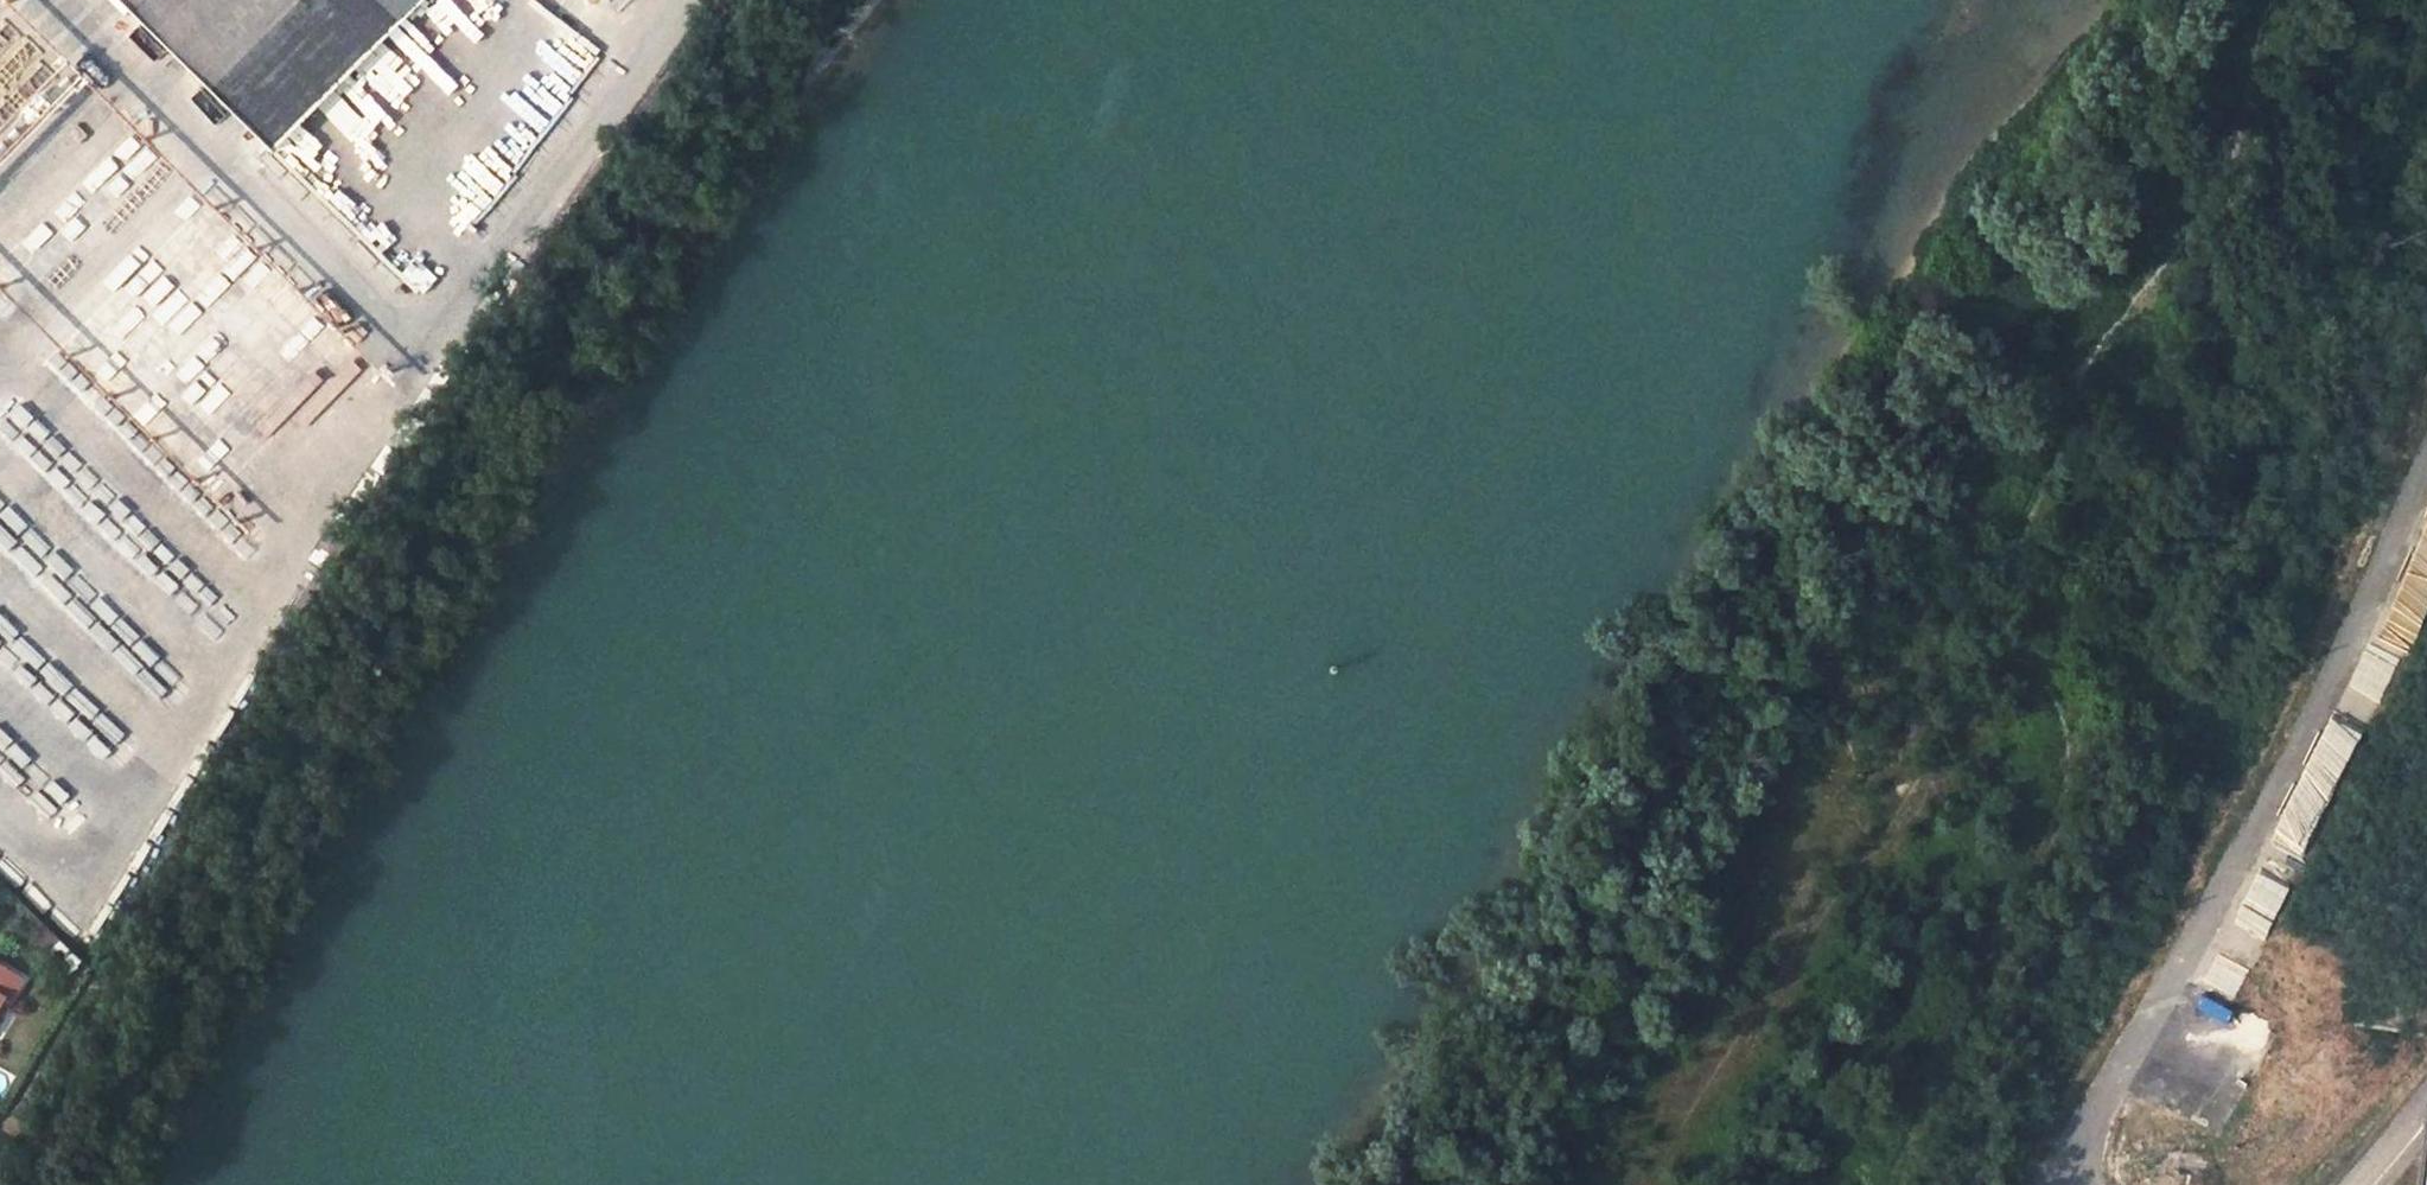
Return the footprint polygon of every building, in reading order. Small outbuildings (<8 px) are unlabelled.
[(388,39),(348,0),(139,0),(285,143),(388,39)] [(388,39),(426,0),(348,0),(388,39)] [(647,0),(614,0),(613,4),(644,12),(647,0)] [(201,86),(193,94),(215,116),(223,108),(201,86)] [(449,212),(473,239),(503,214),(479,186),(449,212)] [(133,356),(122,369),(42,301),(26,319),(118,397),(145,366),(133,356)] [(150,435),(167,419),(137,386),(119,402),(150,435)] [(190,440),(177,452),(198,475),(211,464),(190,440)] [(204,483),(243,521),(258,505),(219,467),(204,483)] [(3,1003),(9,1007),(22,985),(0,971),(0,1008),(3,1003)] [(0,1008),(0,1021),(9,1007),(3,1003),(0,1008)]
